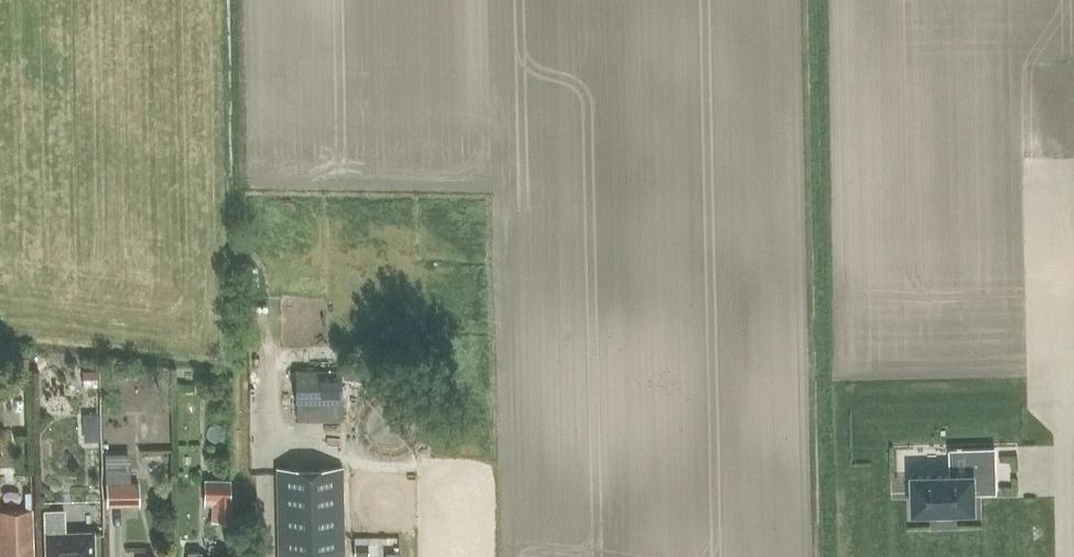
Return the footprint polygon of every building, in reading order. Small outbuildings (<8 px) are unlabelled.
[(97,371),(83,371),(83,387),(97,387),(97,371)] [(297,371),(297,404),(341,404),(341,371),(297,371)] [(84,415),(84,423),(90,428),(99,428),(98,415),(84,415)] [(25,461),(25,444),(11,444),(12,461),(25,461)] [(950,476),(913,477),(914,513),(938,512),(951,512),(975,511),(975,495),(975,493),(996,493),(995,457),(972,458),(973,475),(950,476)] [(339,556),(344,556),(342,467),(277,468),(279,556),(339,556)] [(105,480),(105,504),(137,503),(137,479),(105,480)] [(229,522),(229,480),(202,480),(202,505),(210,505),(210,522),(229,522)] [(33,545),(32,510),(0,511),(0,556),(33,556),(33,545)] [(94,532),(65,532),(65,511),(45,511),(46,556),(94,556),(94,532)] [(367,543),(354,543),(354,554),(367,554),(367,543)]
